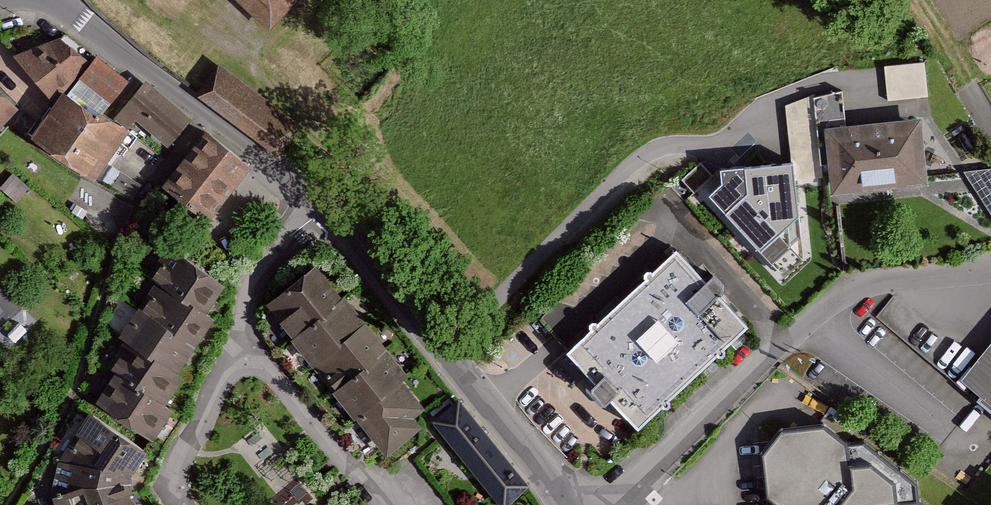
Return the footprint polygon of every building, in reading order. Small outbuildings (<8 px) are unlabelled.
[(263,31),(292,0),(229,0),(263,31)] [(53,39),(11,57),(43,104),(51,91),(56,94),(81,63),(53,39)] [(73,80),(104,104),(121,80),(90,57),(73,80)] [(884,67),(887,101),(928,97),(925,63),(884,67)] [(278,154),(301,122),(218,64),(195,96),(278,154)] [(183,121),(139,84),(110,118),(123,129),(131,119),(162,146),(183,121)] [(56,94),(51,91),(43,104),(20,142),(85,182),(117,132),(56,94)] [(842,92),(814,99),(821,166),(828,165),(824,129),(846,126),(842,92)] [(821,166),(814,99),(785,106),(793,165),(795,181),(823,178),(821,166)] [(922,119),(824,129),(828,165),(831,196),(928,187),(922,119)] [(243,168),(199,134),(156,190),(199,224),(243,168)] [(795,181),(793,165),(720,171),(721,185),(708,197),(784,277),(804,261),(795,181)] [(963,172),(990,215),(990,169),(963,172)] [(214,286),(161,249),(141,277),(150,283),(131,311),(127,308),(107,337),(117,345),(100,369),(107,373),(86,402),(142,441),(151,428),(162,412),(154,406),(163,394),(173,380),(165,374),(174,362),(192,336),(205,318),(196,311),(206,298),(214,286)] [(749,328),(676,251),(566,354),(638,432),(749,328)] [(394,374),(308,267),(257,308),(269,323),(291,350),(306,369),(308,367),(317,377),(328,391),(321,396),(332,409),(343,423),(348,419),(361,435),(376,453),(412,424),(405,416),(413,410),(388,379),(394,374)] [(951,382),(973,399),(970,403),(990,420),(990,334),(951,382)] [(449,399),(425,421),(460,462),(497,504),(498,504),(522,485),(449,399)] [(119,499),(119,486),(119,476),(125,465),(133,453),(77,415),(48,464),(46,499),(48,504),(123,504),(119,499)] [(907,502),(906,483),(856,444),(834,444),(814,428),(774,432),(756,453),(759,493),(771,504),(912,504),(907,502)]
